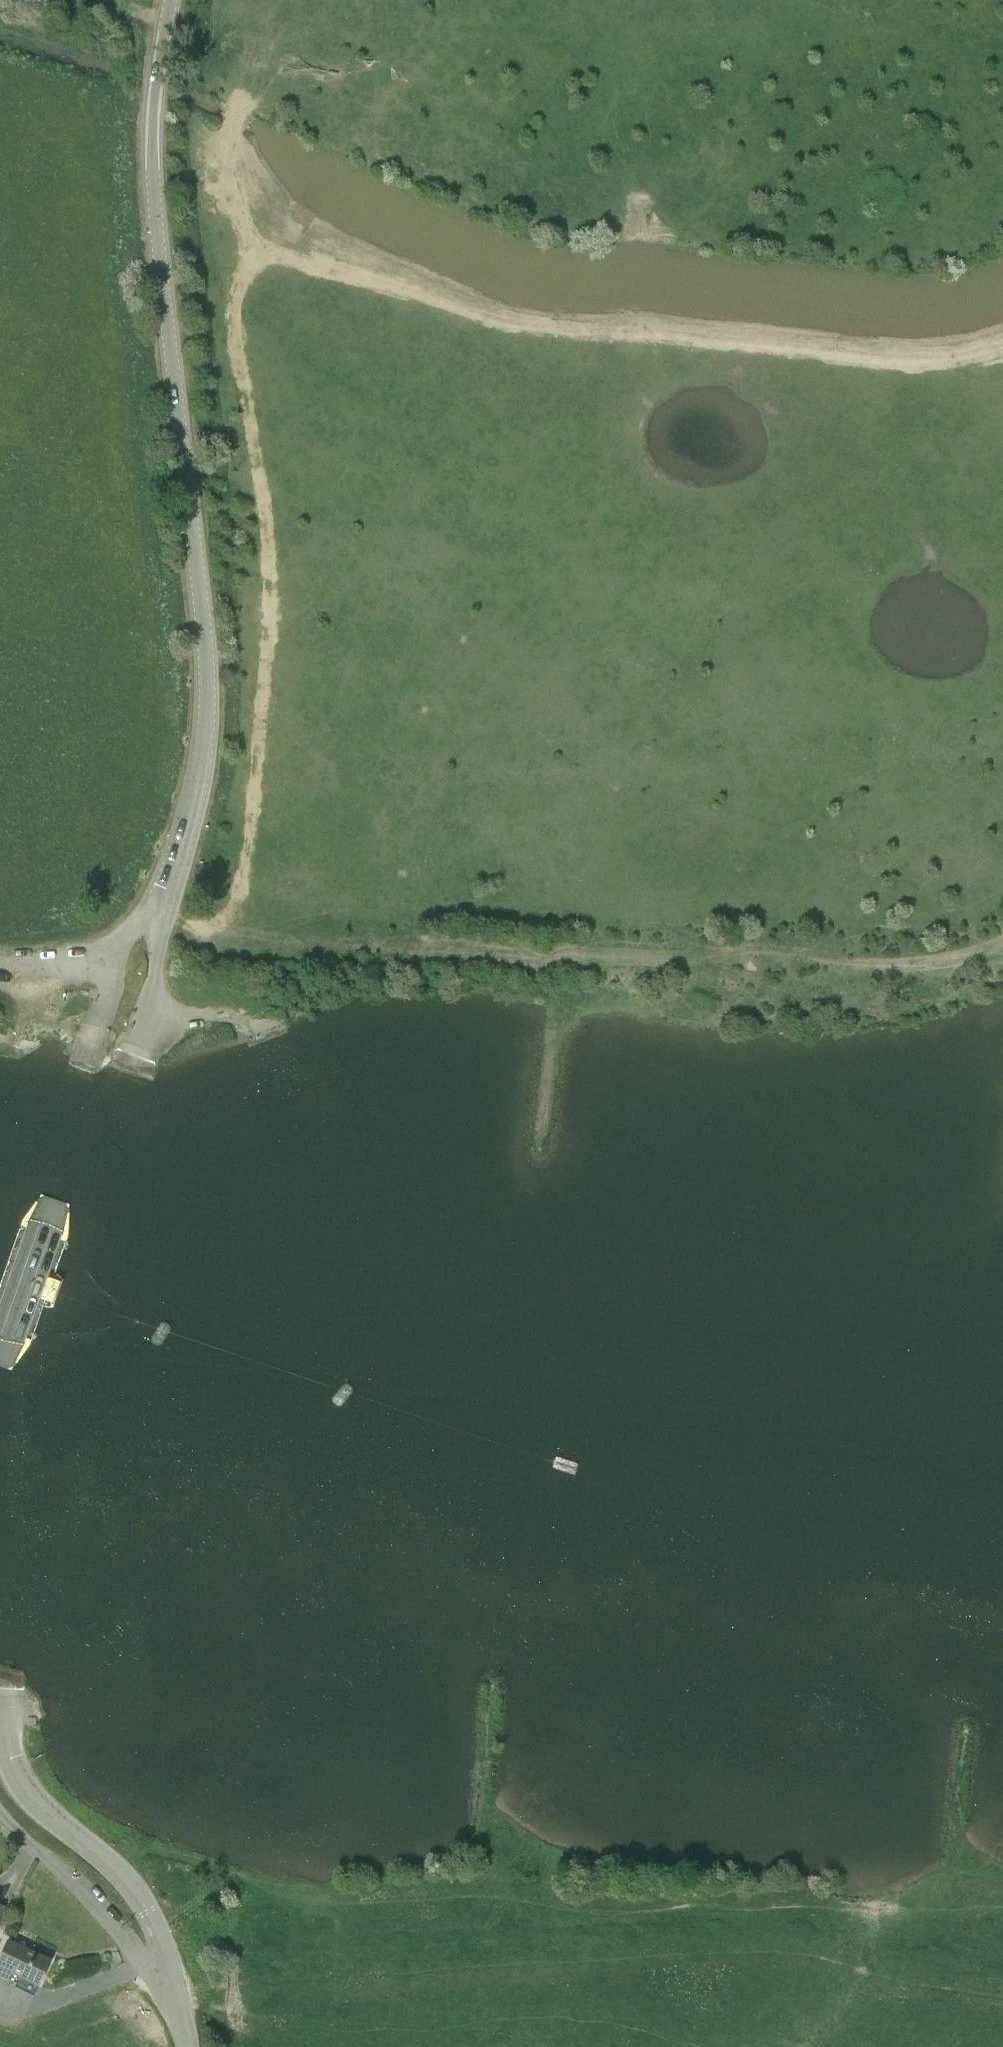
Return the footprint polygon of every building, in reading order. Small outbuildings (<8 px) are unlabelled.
[(9,1910),(0,1905),(0,1926),(9,1910)] [(50,1960),(7,1940),(0,1956),(0,1976),(7,1980),(10,1973),(38,1986),(50,1960)]
